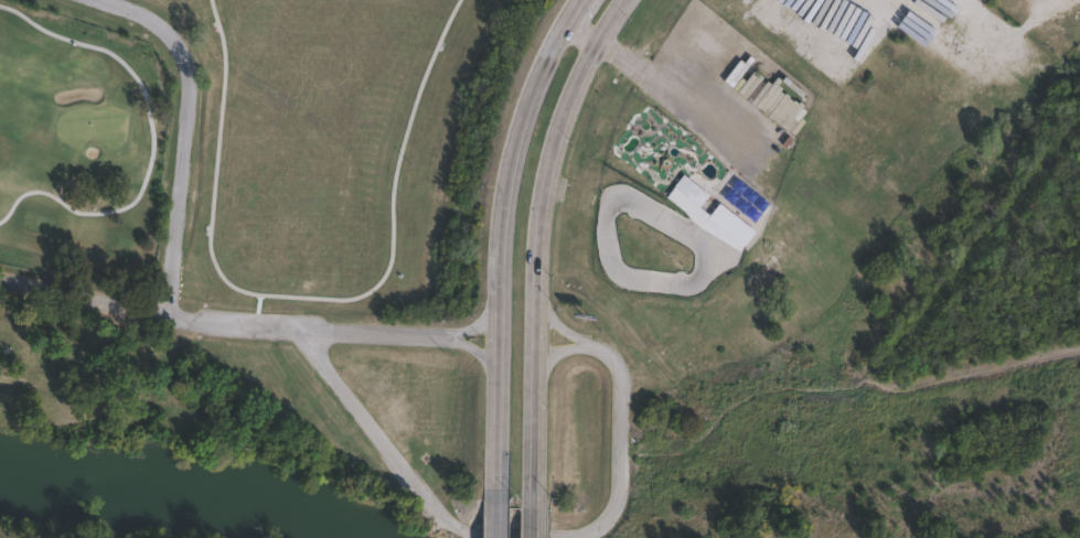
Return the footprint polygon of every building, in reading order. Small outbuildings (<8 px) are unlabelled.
[(709,195),(702,206),(676,187),(685,176),(709,195)] [(756,232),(745,246),(709,218),(720,204),(756,232)]
